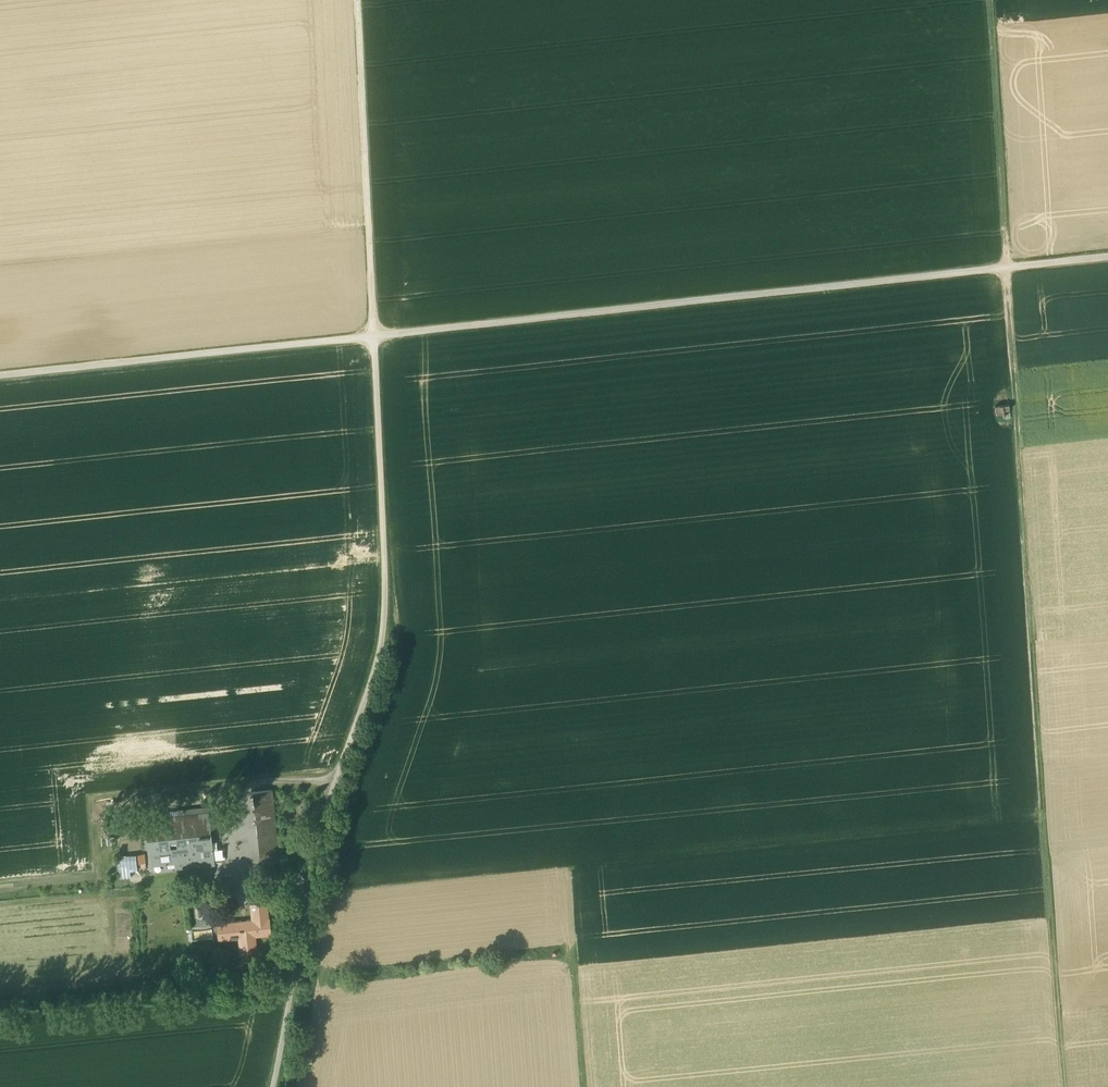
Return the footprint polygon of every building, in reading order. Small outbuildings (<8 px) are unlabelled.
[(273,788),(255,790),(261,863),(277,862),(279,862),(279,860),(273,788)] [(208,811),(148,817),(152,863),(178,860),(178,865),(213,862),(208,811)] [(146,867),(145,852),(118,853),(118,876),(129,876),(129,868),(146,867)] [(268,901),(250,903),(252,919),(218,922),(219,940),(238,938),(240,954),(258,952),(256,935),(271,934),(268,901)] [(213,928),(191,929),(192,940),(213,938),(213,928)]
